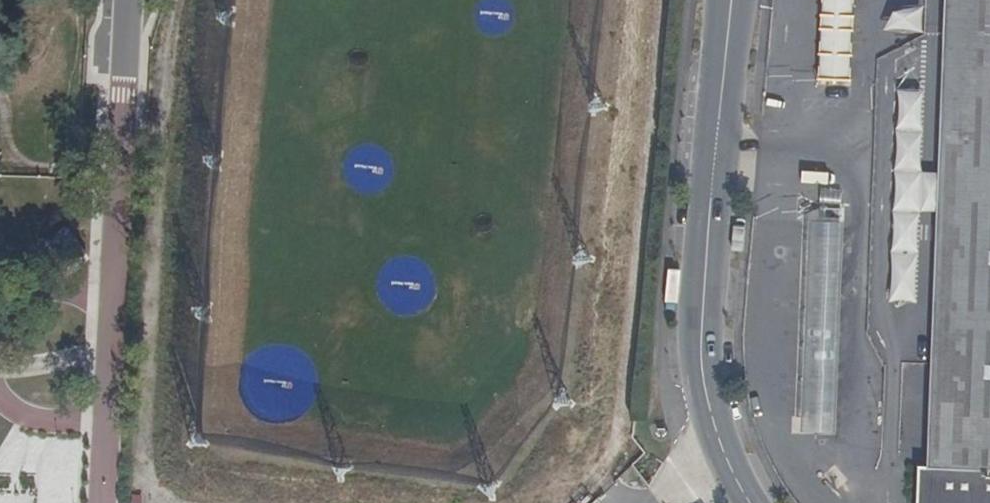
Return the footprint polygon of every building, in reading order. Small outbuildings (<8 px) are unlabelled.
[(851,81),(854,0),(821,0),(817,80),(851,81)] [(917,502),(989,502),(989,0),(946,0),(939,175),(938,215),(927,471),(918,471),(917,502)] [(894,31),(924,31),(925,10),(894,9),(894,31)] [(881,74),(901,75),(902,53),(882,53),(881,74)] [(838,434),(845,223),(807,221),(801,407),(805,407),(804,433),(838,434)]
